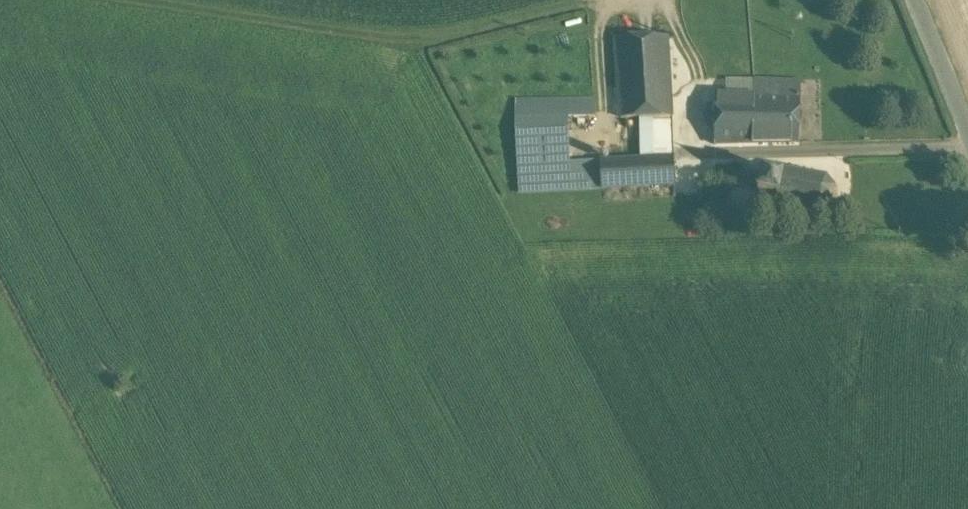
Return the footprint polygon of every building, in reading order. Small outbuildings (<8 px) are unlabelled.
[(668,37),(615,37),(621,118),(640,118),(649,117),(651,158),(674,157),(674,156),(668,37)] [(801,81),(754,79),(754,95),(716,94),(714,144),(799,143),(801,81)] [(594,98),(516,99),(520,193),(601,189),(599,160),(568,162),(565,117),(595,117),(594,98)] [(649,117),(640,118),(643,158),(651,158),(649,117)] [(643,158),(599,160),(601,189),(675,185),(674,157),(651,158),(643,158)] [(813,171),(810,171),(810,174),(800,172),(800,169),(797,169),(796,172),(785,169),(783,166),(780,168),(781,171),(781,174),(761,169),(757,191),(776,195),(776,198),(774,201),(776,203),(778,200),(791,202),(790,206),(793,206),(794,203),(804,205),(803,208),(807,209),(807,205),(817,207),(818,211),(821,210),(821,207),(829,202),(832,205),(834,202),(832,200),(833,190),(837,189),(836,187),(833,187),(826,178),(828,175),(826,174),(824,176),(813,175),(813,171)]
